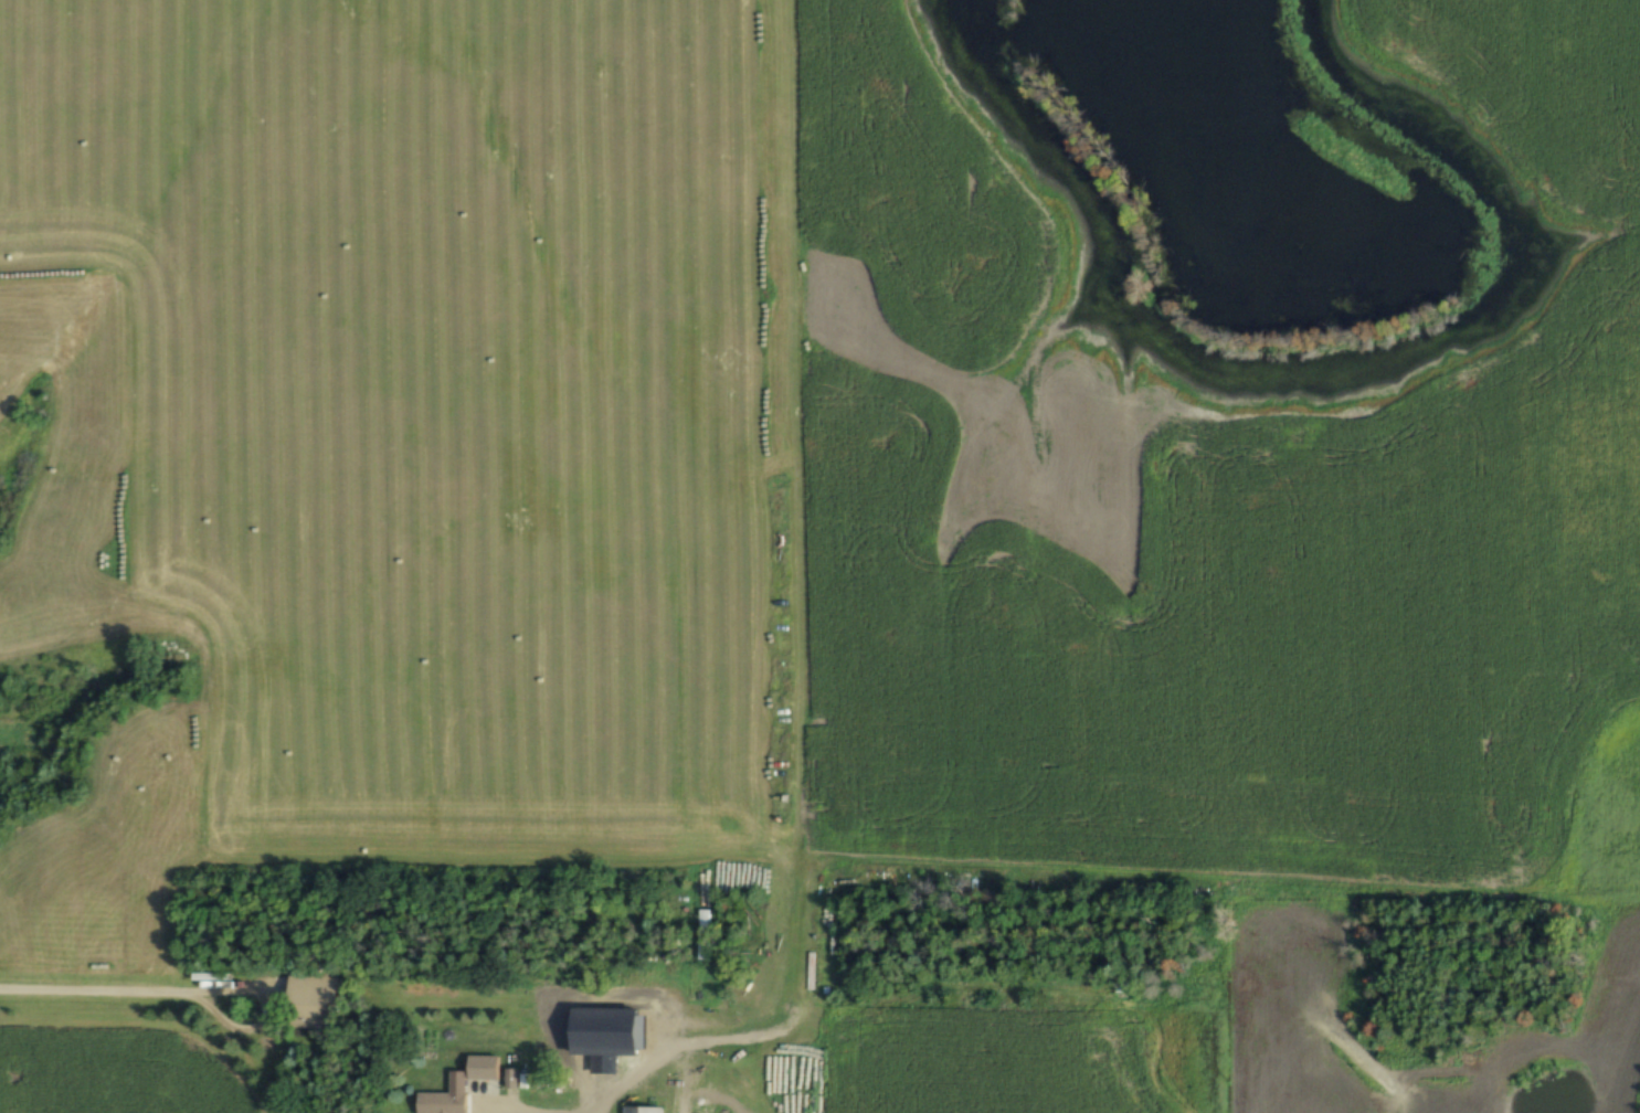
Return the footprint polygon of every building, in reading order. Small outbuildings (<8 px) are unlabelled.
[(700,959),(711,959),(711,908),(700,908),(700,959)] [(472,1078),(503,1078),(503,1054),(472,1054),(472,1078)] [(470,1091),(421,1091),(421,1112),(470,1112),(470,1091)]
